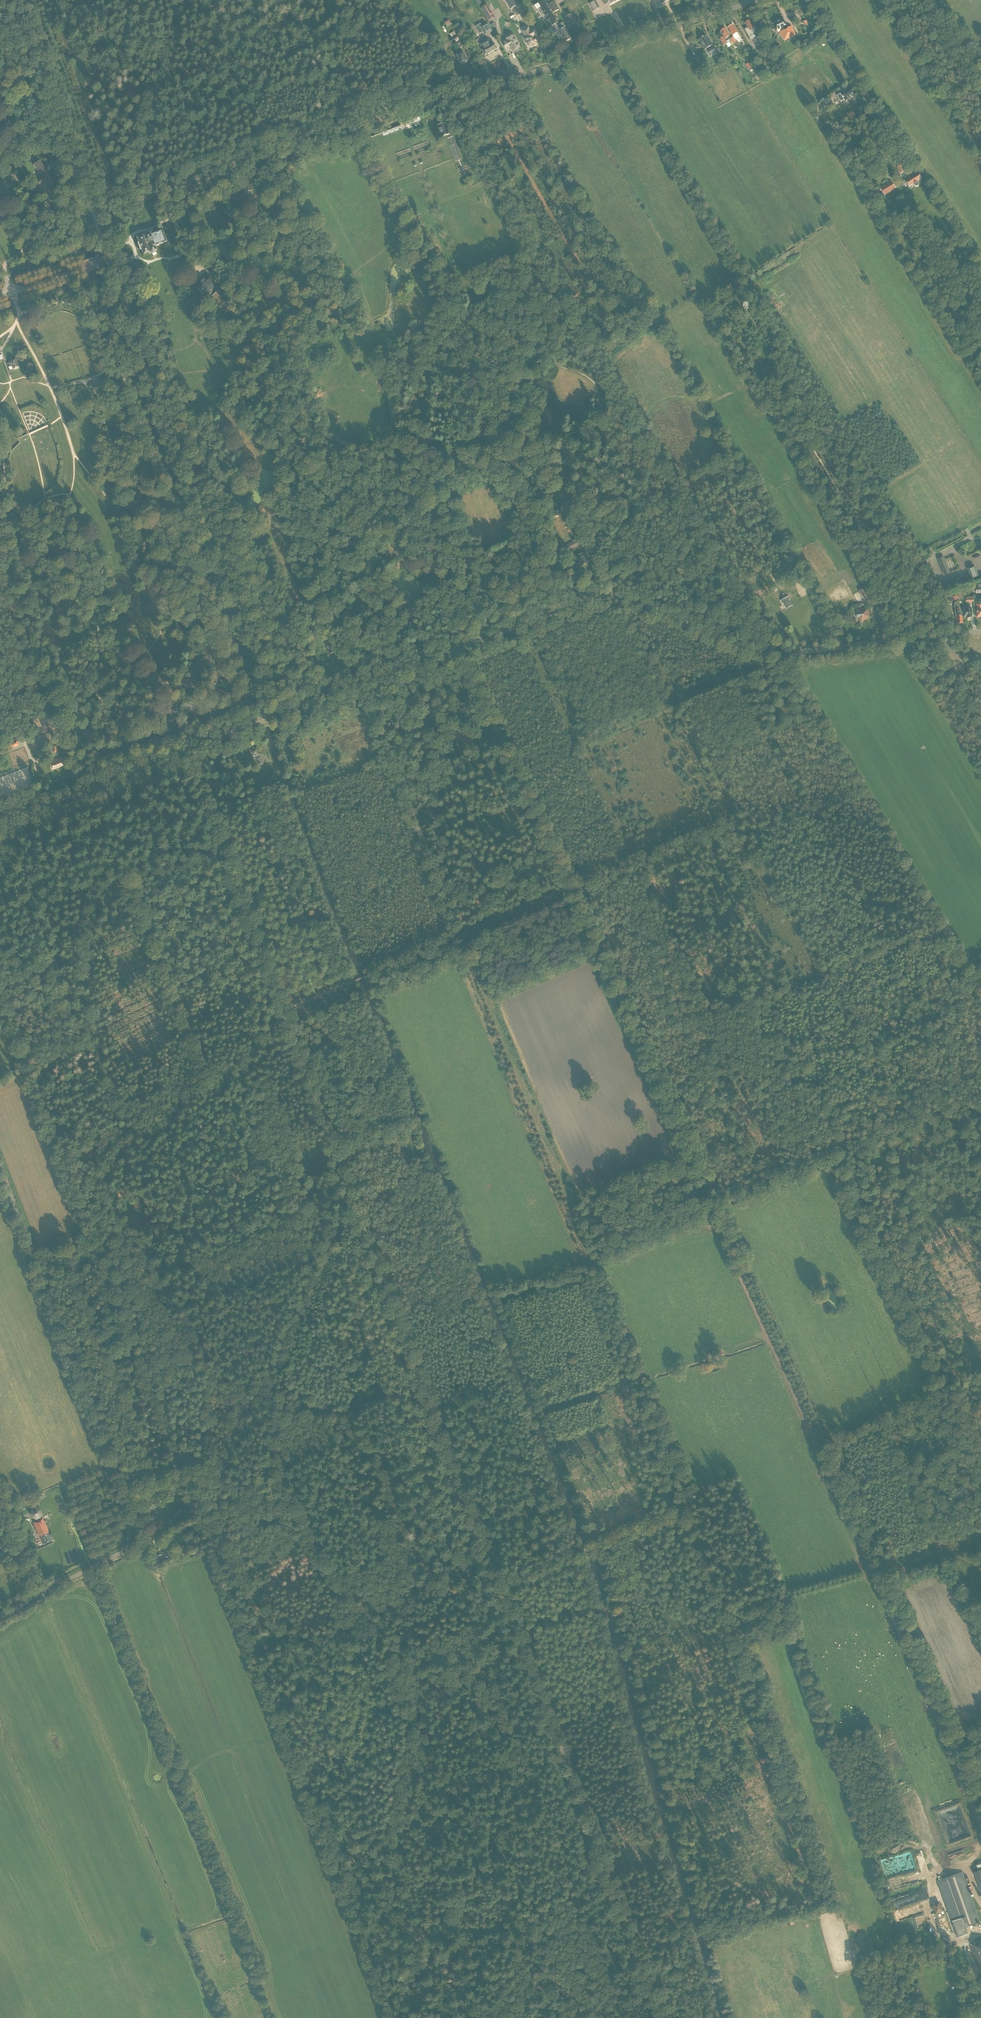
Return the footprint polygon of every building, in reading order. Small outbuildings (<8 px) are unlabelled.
[(511,9),(517,6),(514,0),(506,0),(511,9)] [(545,0),(539,4),(541,8),(540,8),(543,14),(544,13),(551,26),(558,22),(545,0)] [(553,13),(559,10),(554,1),(548,4),(553,13)] [(590,3),(593,11),(599,8),(595,1),(590,3)] [(572,13),(564,18),(568,24),(570,23),(575,32),(580,29),(576,22),(577,21),(572,13)] [(784,41),(796,35),(791,26),(786,28),(786,27),(787,26),(783,19),(773,24),(777,31),(780,30),(781,31),(780,32),(784,41)] [(751,36),(756,33),(754,28),(755,28),(753,25),(754,25),(753,22),(751,23),(749,20),(745,23),(748,27),(747,28),(746,28),(747,28),(745,29),(749,37),(751,36),(752,36),(751,36)] [(486,35),(493,31),(488,22),(480,27),(486,35)] [(566,42),(570,40),(564,27),(565,26),(563,22),(558,25),(566,42)] [(545,33),(550,30),(548,27),(547,27),(545,24),(541,26),(545,33)] [(737,39),(740,38),(737,33),(738,32),(736,29),(735,30),(732,25),(728,27),(731,32),(731,33),(733,36),(735,34),(737,39)] [(536,39),(535,39),(534,37),(536,36),(537,35),(534,29),(530,31),(528,27),(522,30),(525,35),(522,37),(526,44),(527,43),(530,47),(537,44),(537,42),(537,41),(537,40),(537,39),(536,39)] [(723,46),(730,42),(727,37),(730,36),(725,28),(720,30),(721,31),(720,32),(720,34),(718,36),(720,39),(719,39),(723,46)] [(453,44),(459,40),(454,31),(450,34),(452,38),(450,39),(453,44)] [(505,39),(506,41),(503,43),(506,49),(507,48),(508,49),(511,50),(512,50),(512,51),(519,47),(517,43),(518,43),(513,35),(505,39)] [(710,54),(715,51),(712,45),(708,39),(706,35),(699,39),(703,45),(702,46),(705,50),(707,49),(710,54)] [(809,38),(802,43),(806,49),(813,44),(809,38)] [(485,56),(497,49),(494,43),(491,45),(488,39),(480,44),(483,50),(482,50),(485,56)] [(461,65),(468,61),(463,53),(461,54),(459,50),(455,51),(458,55),(457,56),(458,59),(459,61),(459,62),(460,62),(461,65)] [(857,93),(852,86),(848,88),(848,87),(843,90),(844,91),(840,93),(837,96),(841,102),(844,100),(845,101),(857,93)] [(829,110),(834,106),(831,102),(825,105),(829,110)] [(406,127),(420,121),(417,115),(403,120),(406,127)] [(449,134),(452,133),(448,122),(444,123),(438,125),(442,137),(449,135),(449,134)] [(383,136),(402,128),(401,126),(382,133),(383,136)] [(455,161),(462,158),(453,137),(447,139),(455,161)] [(50,186),(55,182),(54,181),(55,181),(52,176),(51,177),(39,160),(34,164),(43,176),(40,177),(37,179),(35,181),(38,186),(46,181),(50,186)] [(901,160),(895,164),(900,173),(904,170),(901,165),(903,164),(901,160)] [(917,181),(921,179),(918,173),(913,176),(912,174),(909,177),(909,178),(905,180),(909,187),(913,184),(914,184),(918,182),(917,181)] [(246,192),(251,190),(247,180),(242,182),(246,192)] [(885,194),(895,188),(891,182),(881,188),(885,194)] [(152,232),(137,238),(139,244),(138,244),(140,250),(141,250),(143,256),(150,253),(152,254),(156,253),(157,251),(155,246),(167,242),(162,229),(152,232)] [(206,298),(219,287),(209,275),(204,279),(200,282),(196,286),(206,298)] [(217,310),(228,300),(220,291),(212,297),(214,299),(210,302),(217,310)] [(13,369),(19,367),(16,360),(11,361),(11,362),(9,362),(11,366),(12,366),(13,369)] [(95,388),(102,385),(99,377),(92,380),(95,388)] [(574,542),(567,546),(569,550),(574,547),(575,548),(581,544),(578,538),(573,540),(574,542)] [(579,559),(578,559),(582,565),(587,562),(584,556),(582,553),(577,556),(579,559)] [(938,559),(945,575),(950,572),(944,557),(938,559)] [(971,578),(979,576),(975,565),(968,568),(971,578)] [(867,586),(859,591),(865,602),(873,597),(867,586)] [(787,608),(792,605),(789,600),(790,600),(788,597),(782,600),(781,601),(783,604),(784,603),(787,608)] [(971,612),(972,612),(972,608),(963,609),(964,617),(967,616),(967,618),(972,618),(971,612)] [(858,618),(861,623),(869,617),(868,615),(867,613),(867,609),(857,609),(857,615),(856,615),(857,618),(858,618)] [(330,654),(335,652),(331,641),(329,642),(329,640),(326,641),(327,643),(326,643),(330,654)] [(13,740),(13,742),(7,744),(9,749),(19,745),(16,738),(13,740)] [(259,765),(262,764),(260,758),(261,758),(260,754),(259,755),(256,747),(249,749),(252,758),(256,756),(257,759),(259,765)] [(52,769),(64,765),(61,757),(49,762),(52,769)] [(152,1509),(160,1505),(157,1500),(149,1503),(152,1509)] [(41,1508),(36,1506),(32,1508),(31,1513),(33,1517),(37,1519),(41,1517),(43,1513),(41,1508)] [(45,1543),(51,1540),(47,1533),(49,1532),(42,1518),(34,1522),(40,1536),(41,1535),(45,1543)] [(965,1927),(979,1922),(962,1872),(938,1880),(952,1920),(952,1921),(958,1937),(968,1933),(965,1927)] [(974,1942),(975,1943),(970,1944),(978,1966),(979,1965),(980,1972),(980,1939),(974,1942)]
